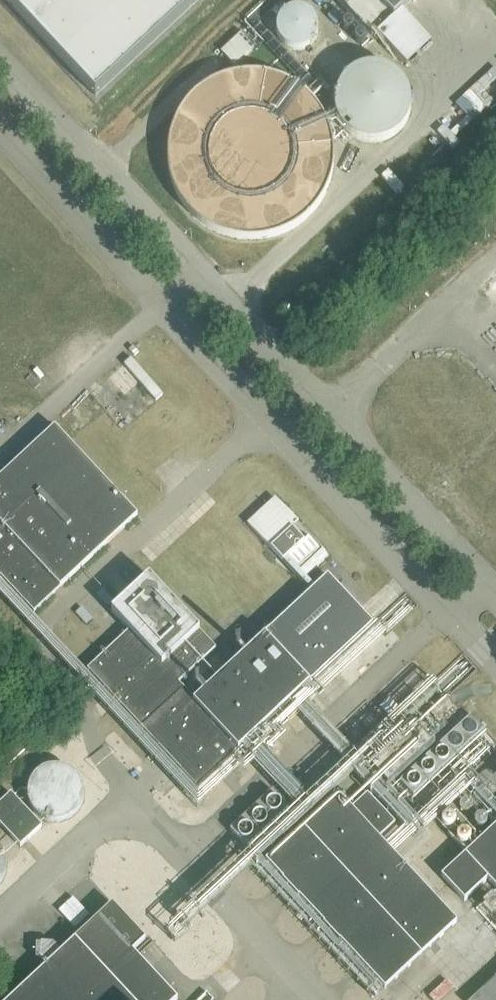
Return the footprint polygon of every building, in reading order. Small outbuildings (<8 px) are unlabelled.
[(96,96),(199,0),(6,0),(96,96)] [(413,0),(380,0),(395,16),(413,0)] [(327,17),(286,9),(279,44),(320,52),(327,17)] [(459,103),(476,120),(495,101),(495,98),(481,83),(459,103)] [(136,361),(130,367),(148,382),(153,376),(136,361)] [(83,457),(55,426),(0,477),(0,575),(34,611),(137,515),(83,457)] [(275,498),(248,524),(301,581),(329,556),(275,498)] [(327,576),(195,700),(179,682),(216,648),(149,576),(111,611),(128,629),(86,668),(197,787),(372,625),(327,576)] [(389,698),(380,707),(389,716),(398,707),(389,698)] [(308,708),(303,714),(308,719),(314,714),(308,708)] [(20,846),(42,826),(11,793),(0,804),(0,824),(20,846)] [(351,808),(337,793),(265,861),(385,989),(457,922),(379,838),(396,823),(367,793),(351,808)] [(495,888),(495,825),(441,876),(464,901),(488,879),(495,888)] [(43,894),(77,930),(90,918),(56,881),(43,894)] [(178,999),(133,950),(145,939),(112,903),(61,951),(53,943),(41,943),(41,958),(44,958),(48,963),(8,999),(176,999),(178,999)] [(470,999),(495,999),(495,976),(470,999)]
